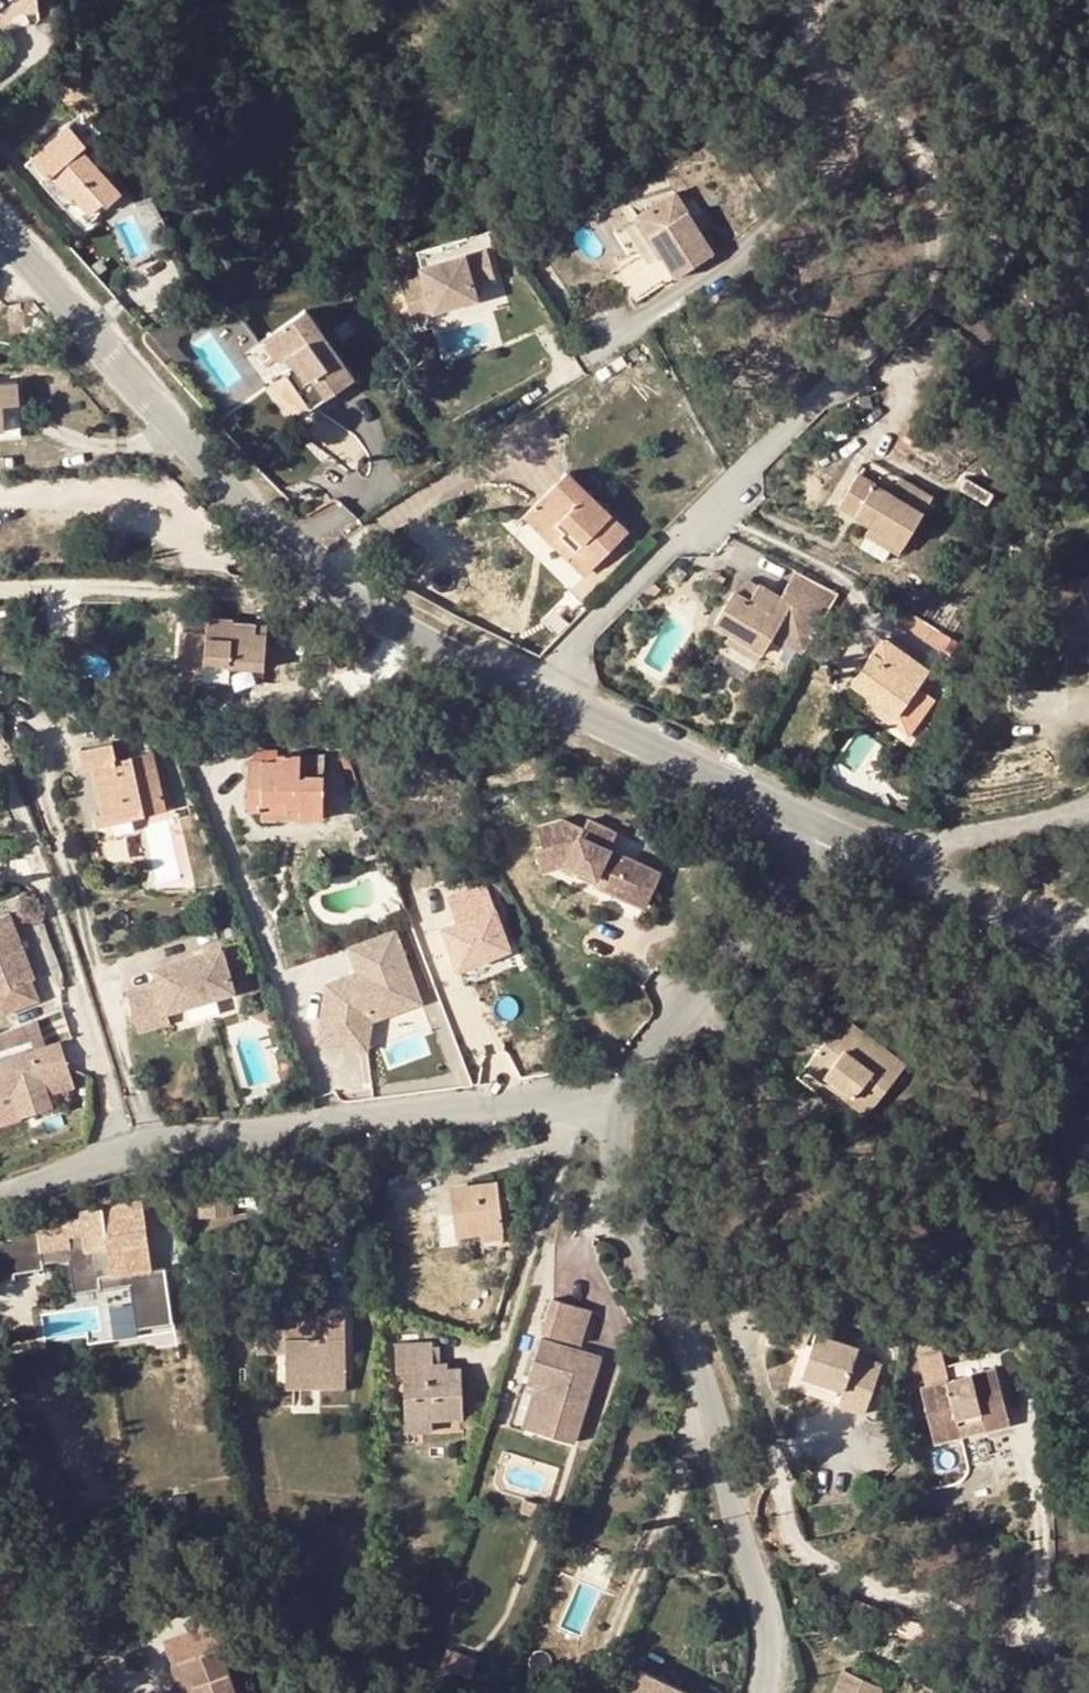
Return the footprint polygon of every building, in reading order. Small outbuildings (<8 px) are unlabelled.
[(42,11),(40,0),(17,0),(20,15),(42,11)] [(68,125),(60,132),(78,152),(81,149),(86,144),(68,125)] [(72,197),(62,205),(82,228),(92,218),(89,214),(101,202),(105,206),(120,192),(81,149),(78,152),(60,132),(25,165),(42,184),(52,175),(72,197)] [(52,175),(42,184),(62,205),(72,197),(52,175)] [(671,190),(655,201),(667,219),(684,209),(671,190)] [(635,215),(675,275),(711,251),(684,209),(667,219),(655,201),(635,215)] [(92,218),(105,206),(101,202),(89,214),(92,218)] [(477,240),(412,261),(416,275),(394,283),(404,311),(469,291),(466,282),(488,274),(486,269),(477,240)] [(264,338),(281,362),(285,359),(290,367),(286,370),(282,372),(308,409),(351,378),(304,311),(264,338)] [(285,359),(281,362),(286,370),(290,367),(285,359)] [(308,409),(282,372),(272,379),(298,416),(308,409)] [(5,430),(4,405),(19,404),(18,382),(0,383),(0,430),(5,430)] [(0,430),(0,439),(22,437),(19,404),(4,405),(5,430),(0,430)] [(555,539),(572,555),(589,571),(625,533),(566,472),(534,504),(562,531),(555,539)] [(562,531),(534,504),(522,516),(566,560),(572,555),(555,539),(562,531)] [(903,546),(872,527),(867,536),(897,554),(903,546)] [(773,635),(803,653),(827,612),(839,591),(792,568),(775,596),(758,586),(749,601),(734,592),(714,625),(730,635),(762,653),(773,635)] [(1062,631),(1088,626),(1086,613),(1088,613),(1088,578),(1053,585),(1062,631)] [(1062,631),(1064,640),(1088,635),(1088,613),(1086,613),(1088,626),(1062,631)] [(233,620),(209,619),(205,680),(230,682),(231,667),(264,669),(266,634),(257,634),(258,625),(234,623),(233,620)] [(267,625),(258,625),(257,634),(266,634),(267,625)] [(762,653),(730,635),(725,643),(757,662),(762,653)] [(898,648),(883,638),(873,653),(887,663),(898,648)] [(873,653),(850,684),(864,695),(895,716),(928,670),(898,648),(887,663),(873,653)] [(231,667),(230,682),(263,683),(264,669),(231,667)] [(895,716),(864,695),(859,702),(889,724),(895,716)] [(203,756),(203,741),(188,741),(188,756),(203,756)] [(143,807),(145,814),(164,809),(151,754),(117,762),(113,745),(81,753),(85,771),(93,769),(104,815),(143,807)] [(730,751),(726,759),(742,766),(746,759),(730,751)] [(301,808),(301,820),(323,820),(324,777),(301,776),(302,757),(278,757),(278,762),(250,762),(250,811),(263,811),(289,812),(290,807),(301,808)] [(324,758),(302,757),(301,776),(324,777),(324,758)] [(584,850),(582,855),(630,881),(648,847),(600,821),(607,807),(579,792),(571,807),(546,795),(529,799),(533,816),(526,819),(532,839),(543,835),(562,829),(570,832),(566,841),(584,850)] [(143,807),(104,815),(97,817),(99,825),(145,814),(143,807)] [(263,820),(301,820),(301,808),(290,807),(289,812),(263,811),(263,820)] [(543,835),(582,855),(584,850),(566,841),(570,832),(562,829),(543,835)] [(442,923),(458,969),(514,950),(490,881),(449,896),(456,918),(442,923)] [(33,971),(7,906),(0,909),(0,984),(33,971)] [(351,975),(328,983),(317,1040),(347,1046),(354,1014),(373,1007),(377,1019),(422,1003),(397,930),(350,946),(359,973),(362,980),(354,983),(351,975)] [(225,945),(158,966),(163,981),(132,992),(143,1028),(175,1018),(171,1008),(238,987),(225,945)] [(359,973),(351,975),(354,983),(362,980),(359,973)] [(0,984),(0,999),(3,1006),(34,994),(27,974),(0,984)] [(372,1021),(377,1019),(373,1007),(354,1014),(347,1046),(367,1049),(372,1021)] [(868,1114),(905,1066),(843,1018),(827,1040),(817,1053),(806,1067),(828,1083),(832,1077),(851,1091),(847,1098),(868,1114)] [(817,1053),(827,1040),(820,1035),(810,1047),(817,1053)] [(32,1045),(33,1051),(6,1058),(5,1053),(0,1054),(0,1083),(11,1080),(13,1086),(16,1095),(26,1092),(31,1107),(53,1100),(50,1089),(74,1081),(60,1036),(32,1045)] [(32,1045),(5,1053),(6,1058),(33,1051),(32,1045)] [(832,1077),(828,1083),(847,1098),(851,1091),(832,1077)] [(13,1086),(11,1080),(0,1083),(0,1090),(13,1086)] [(21,1111),(31,1107),(26,1092),(16,1095),(21,1111)] [(506,1240),(502,1210),(500,1199),(498,1184),(451,1190),(453,1213),(438,1215),(442,1248),(458,1247),(457,1236),(481,1233),(482,1243),(506,1240)] [(270,1191),(270,1206),(286,1206),(286,1191),(270,1191)] [(510,1198),(500,1199),(502,1210),(510,1209),(510,1198)] [(38,1228),(42,1253),(71,1248),(70,1238),(84,1236),(87,1254),(100,1252),(109,1251),(111,1265),(150,1259),(142,1202),(80,1211),(81,1218),(67,1220),(67,1218),(37,1222),(38,1228)] [(38,1228),(3,1234),(7,1258),(41,1253),(38,1228)] [(70,1238),(71,1248),(72,1257),(76,1284),(104,1280),(100,1252),(87,1254),(84,1236),(70,1238)] [(71,1248),(42,1253),(43,1260),(72,1257),(71,1248)] [(288,1312),(261,1312),(261,1352),(288,1351),(288,1370),(346,1370),(346,1302),(327,1301),(327,1315),(288,1315),(288,1312)] [(867,1412),(884,1361),(858,1353),(862,1343),(814,1327),(794,1389),(867,1412)] [(541,1338),(536,1356),(596,1376),(601,1358),(541,1338)] [(461,1367),(448,1367),(434,1368),(434,1363),(433,1341),(396,1344),(398,1372),(404,1373),(406,1422),(433,1421),(464,1420),(461,1367)] [(574,1444),(596,1376),(536,1356),(529,1379),(547,1384),(533,1431),(574,1444)] [(918,1386),(921,1402),(1001,1405),(992,1368),(918,1386)] [(346,1370),(288,1370),(288,1388),(346,1388),(346,1370)] [(524,1428),(533,1431),(547,1384),(529,1379),(525,1390),(534,1392),(524,1428)] [(977,1412),(981,1430),(1006,1425),(1001,1405),(921,1402),(930,1441),(960,1435),(956,1417),(977,1412)] [(956,1417),(960,1435),(981,1430),(977,1412),(956,1417)] [(433,1421),(406,1422),(407,1432),(433,1431),(433,1421)] [(232,1679),(224,1653),(174,1668),(182,1692),(197,1692),(196,1689),(232,1679)] [(640,1669),(629,1692),(690,1692),(640,1669)] [(880,1687),(843,1669),(831,1692),(877,1692),(880,1687)] [(196,1689),(197,1692),(236,1692),(232,1679),(196,1689)]
